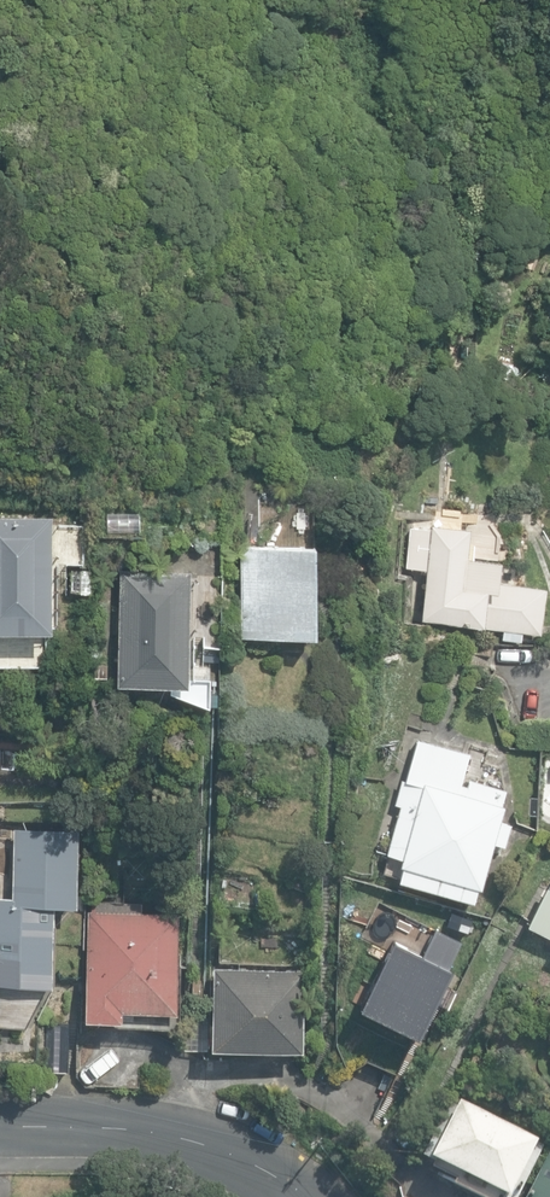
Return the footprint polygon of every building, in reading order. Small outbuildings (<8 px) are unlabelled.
[(52,632),(53,516),(0,515),(0,632),(52,632)] [(202,532),(218,532),(218,517),(202,517),(202,532)] [(502,638),(522,640),(523,631),(541,633),(546,586),(498,581),(501,560),(468,556),(471,527),(431,522),(431,528),(411,525),(406,567),(428,570),(422,619),(503,629),(502,638)] [(240,545),(242,637),(317,636),(315,544),(240,545)] [(74,568),(73,589),(92,589),(92,568),(74,568)] [(118,684),(189,686),(191,570),(120,569),(118,684)] [(398,879),(473,900),(477,888),(481,889),(494,844),(504,847),(511,824),(501,821),(506,805),(502,804),(506,789),(470,779),(468,786),(461,784),(470,753),(418,738),(406,781),(403,781),(396,804),(402,805),(388,854),(392,855),(390,864),(402,867),(398,879)] [(52,974),(54,905),(77,906),(79,827),(14,826),(13,896),(0,895),(0,969),(17,969),(17,973),(52,974)] [(546,886),(526,926),(549,938),(549,888),(546,886)] [(85,1019),(121,1020),(122,1009),(176,1011),(179,914),(141,912),(142,902),(92,901),(91,911),(87,911),(85,1019)] [(394,937),(359,1002),(414,1032),(449,967),(394,937)] [(211,1046),(302,1049),(305,969),(214,966),(211,1046)] [(186,1048),(208,1050),(210,1017),(202,1017),(202,1008),(189,1007),(186,1048)] [(49,1071),(68,1071),(69,1029),(50,1028),(49,1071)] [(472,1196),(517,1196),(543,1147),(452,1100),(421,1159),(435,1166),(433,1171),(457,1184),(455,1188),(472,1196)] [(549,1153),(527,1196),(549,1196),(549,1154),(549,1153)]
